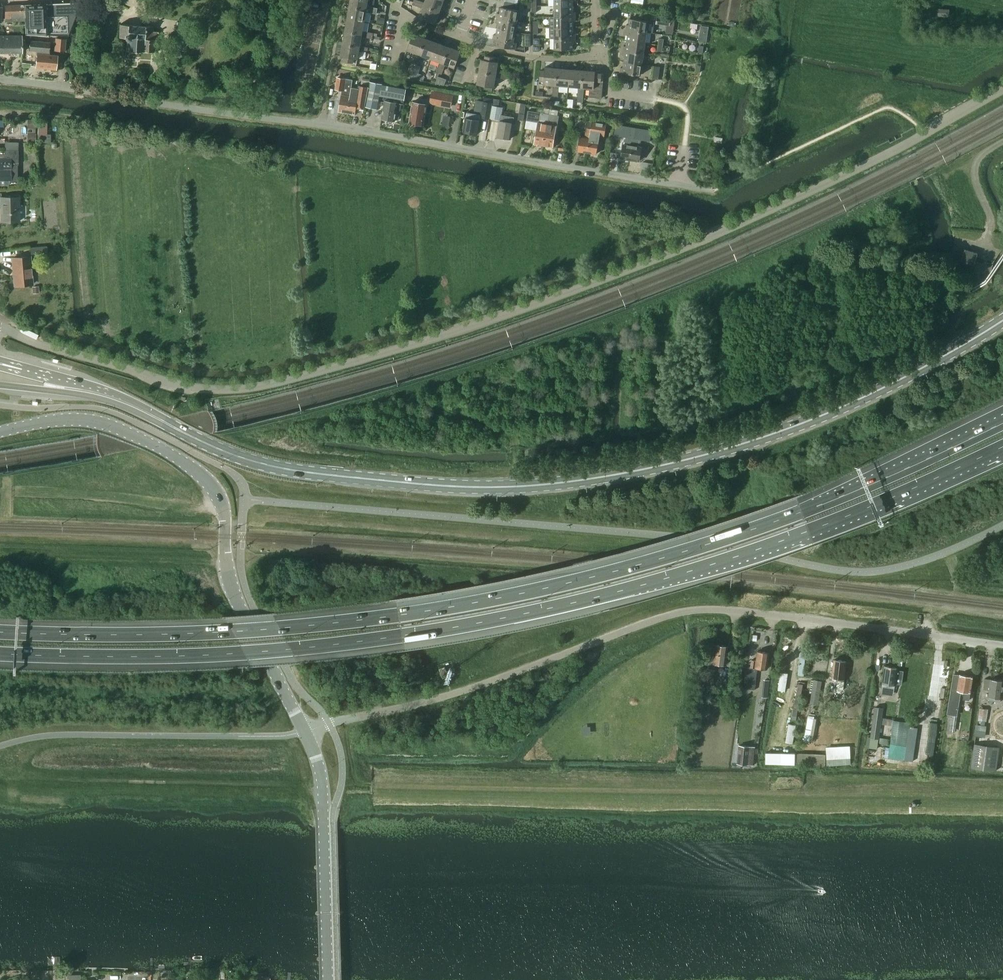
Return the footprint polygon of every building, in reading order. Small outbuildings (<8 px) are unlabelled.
[(367,5),(368,0),(351,0),(350,6),(369,9),(369,6),(367,6),(367,5)] [(421,4),(440,11),(444,0),(426,0),(425,2),(425,3),(422,2),(421,4)] [(81,2),(25,4),(25,18),(26,34),(68,36),(81,2)] [(497,17),(517,21),(519,10),(516,10),(518,4),(504,2),(503,7),(501,7),(500,13),(498,13),(497,17)] [(25,18),(25,4),(5,6),(5,19),(25,18)] [(423,8),(419,17),(436,23),(440,11),(421,4),(420,7),(423,8)] [(573,11),(573,5),(554,5),(554,16),(575,16),(575,11),(573,11)] [(366,12),(368,12),(369,9),(350,6),(348,18),(364,21),(366,12)] [(949,9),(939,8),(938,16),(949,17),(949,9)] [(549,16),(549,27),(573,27),(573,21),(575,21),(575,16),(554,16),(549,16)] [(517,21),(497,17),(496,22),(498,23),(497,29),(516,32),(517,21)] [(658,17),(657,24),(670,25),(671,19),(658,17)] [(346,25),(345,31),(365,34),(366,31),(363,31),(363,27),(364,21),(348,18),(346,25)] [(626,29),(647,32),(648,21),(630,18),(629,25),(627,24),(626,29)] [(127,40),(126,50),(157,52),(158,39),(159,31),(153,31),(154,26),(120,24),(119,37),(125,37),(124,38),(127,40)] [(550,38),(555,38),(575,38),(575,33),(573,33),(573,27),(549,27),(550,38)] [(514,42),(516,32),(497,29),(496,34),(494,34),(493,39),(495,39),(494,45),(515,49),(516,43),(514,42)] [(628,34),(627,40),(645,43),(647,32),(626,29),(625,34),(628,34)] [(345,35),(343,43),(360,46),(362,38),(362,37),(365,37),(365,34),(345,31),(345,35)] [(700,31),(699,41),(706,42),(708,32),(700,31)] [(413,34),(407,50),(408,50),(417,53),(416,56),(418,57),(425,38),(413,34)] [(0,35),(0,53),(11,53),(20,52),(22,52),(22,35),(4,35),(0,35)] [(425,38),(418,57),(421,58),(422,55),(431,58),(437,42),(425,38)] [(575,43),(575,38),(555,38),(555,49),(573,49),(573,43),(575,43)] [(56,39),(55,50),(65,51),(66,39),(56,39)] [(31,40),(29,51),(37,52),(38,52),(37,54),(49,55),(49,53),(50,52),(50,46),(51,42),(31,40)] [(645,43),(627,40),(626,46),(624,46),(623,50),(644,53),(645,43)] [(437,42),(431,58),(440,62),(439,65),(442,66),(449,47),(437,42)] [(368,47),(360,46),(343,43),(341,56),(344,56),(343,61),(354,62),(357,63),(358,59),(360,49),(368,51),(368,47)] [(449,47),(442,66),(445,67),(446,64),(455,67),(461,51),(449,47)] [(624,61),(642,64),(644,53),(623,50),(622,55),(625,55),(624,61)] [(57,56),(37,54),(36,67),(56,69),(57,56)] [(480,67),(479,71),(499,75),(500,72),(497,71),(497,70),(498,62),(498,61),(499,57),(496,57),(485,55),(484,59),(481,59),(480,67)] [(641,75),(642,64),(624,61),(623,67),(621,67),(620,72),(622,72),(622,78),(635,80),(635,74),(641,75)] [(553,85),(553,87),(556,87),(556,85),(558,68),(545,67),(545,70),(540,69),(539,81),(544,81),(543,84),(553,85)] [(556,85),(556,87),(559,87),(559,85),(569,86),(570,69),(558,68),(556,85)] [(578,87),(578,89),(581,89),(581,87),(583,70),(570,69),(569,86),(578,87)] [(581,87),(584,87),(590,88),(589,97),(602,98),(603,81),(604,73),(602,73),(595,72),(596,71),(583,70),(581,87)] [(479,75),(477,84),(483,85),(493,86),(494,87),(496,78),(499,78),(499,75),(479,71),(479,75)] [(347,112),(353,80),(338,77),(336,88),(343,90),(339,110),(347,112)] [(353,80),(347,112),(355,113),(356,106),(364,108),(368,87),(359,85),(359,88),(352,87),(353,80)] [(372,81),(366,106),(379,108),(381,101),(384,102),(382,117),(381,117),(381,118),(396,120),(399,120),(402,103),(404,104),(405,98),(407,88),(383,84),(383,83),(381,83),(372,81)] [(432,91),(430,103),(451,108),(453,95),(432,91)] [(481,112),(481,114),(480,117),(490,119),(490,118),(492,105),(493,102),(477,100),(475,111),(481,112)] [(424,125),(427,103),(413,101),(409,123),(424,125)] [(492,105),(490,118),(500,120),(497,136),(500,137),(501,138),(503,139),(505,138),(511,139),(514,123),(513,123),(514,117),(503,114),(504,107),(492,105)] [(535,144),(544,145),(548,124),(550,114),(540,113),(528,111),(527,120),(538,122),(535,144)] [(467,112),(466,117),(463,131),(477,134),(480,120),(480,117),(481,114),(467,112)] [(548,124),(544,145),(553,147),(555,133),(556,133),(558,126),(559,116),(550,114),(548,124)] [(27,128),(36,128),(36,120),(28,119),(27,128)] [(587,152),(592,121),(587,120),(581,119),(580,127),(585,128),(586,129),(584,137),(580,137),(578,151),(587,152)] [(38,135),(38,142),(50,142),(50,135),(48,135),(47,135),(47,120),(38,120),(38,135)] [(605,137),(606,126),(607,122),(592,120),(592,121),(587,152),(596,154),(599,140),(599,136),(605,137)] [(630,159),(635,127),(627,126),(616,124),(614,135),(625,137),(624,144),(623,143),(621,158),(630,159)] [(636,127),(635,127),(630,159),(639,161),(642,147),(640,146),(641,139),(650,141),(651,130),(636,128),(636,127)] [(27,142),(36,142),(36,133),(27,133),(27,142)] [(9,181),(9,184),(18,184),(18,150),(5,150),(0,150),(0,180),(9,181)] [(2,197),(1,193),(0,193),(0,208),(1,208),(1,221),(19,221),(19,197),(2,197)] [(47,246),(29,248),(30,254),(48,253),(47,246)] [(978,253),(965,248),(964,253),(963,255),(962,257),(961,261),(974,265),(976,259),(978,253)] [(13,258),(13,265),(31,264),(31,256),(13,258)] [(31,264),(13,265),(15,285),(33,284),(31,264)] [(699,679),(698,686),(712,688),(715,669),(715,663),(726,665),(728,646),(716,645),(714,656),(709,655),(708,668),(706,668),(705,680),(699,679)] [(747,670),(745,683),(756,684),(758,668),(767,669),(769,653),(757,651),(756,660),(752,660),(751,666),(750,666),(750,670),(747,670)] [(837,678),(837,680),(844,681),(844,680),(846,661),(834,660),(832,678),(837,678)] [(903,671),(897,671),(898,668),(885,666),(882,686),(895,688),(895,683),(901,684),(903,671)] [(445,667),(440,669),(443,679),(443,678),(447,677),(448,677),(445,667)] [(949,701),(947,714),(957,716),(960,694),(957,694),(958,690),(960,675),(954,674),(951,689),(949,701)] [(958,690),(957,694),(960,694),(961,694),(963,694),(963,699),(970,700),(971,692),(973,676),(960,675),(958,690)] [(988,700),(1001,702),(1002,685),(1002,681),(991,679),(988,700)] [(813,681),(811,700),(818,701),(821,682),(813,681)] [(875,707),(871,737),(879,738),(883,708),(875,707)] [(978,721),(980,721),(986,722),(988,709),(980,708),(978,721)] [(894,711),(891,734),(888,753),(915,757),(922,715),(894,711)] [(1000,748),(974,744),(971,767),(996,771),(1000,748)] [(755,747),(739,745),(737,763),(754,765),(755,747)] [(766,753),(764,765),(774,766),(774,763),(795,764),(825,766),(826,754),(795,753),(780,753),(780,755),(775,755),(775,754),(766,753)]
